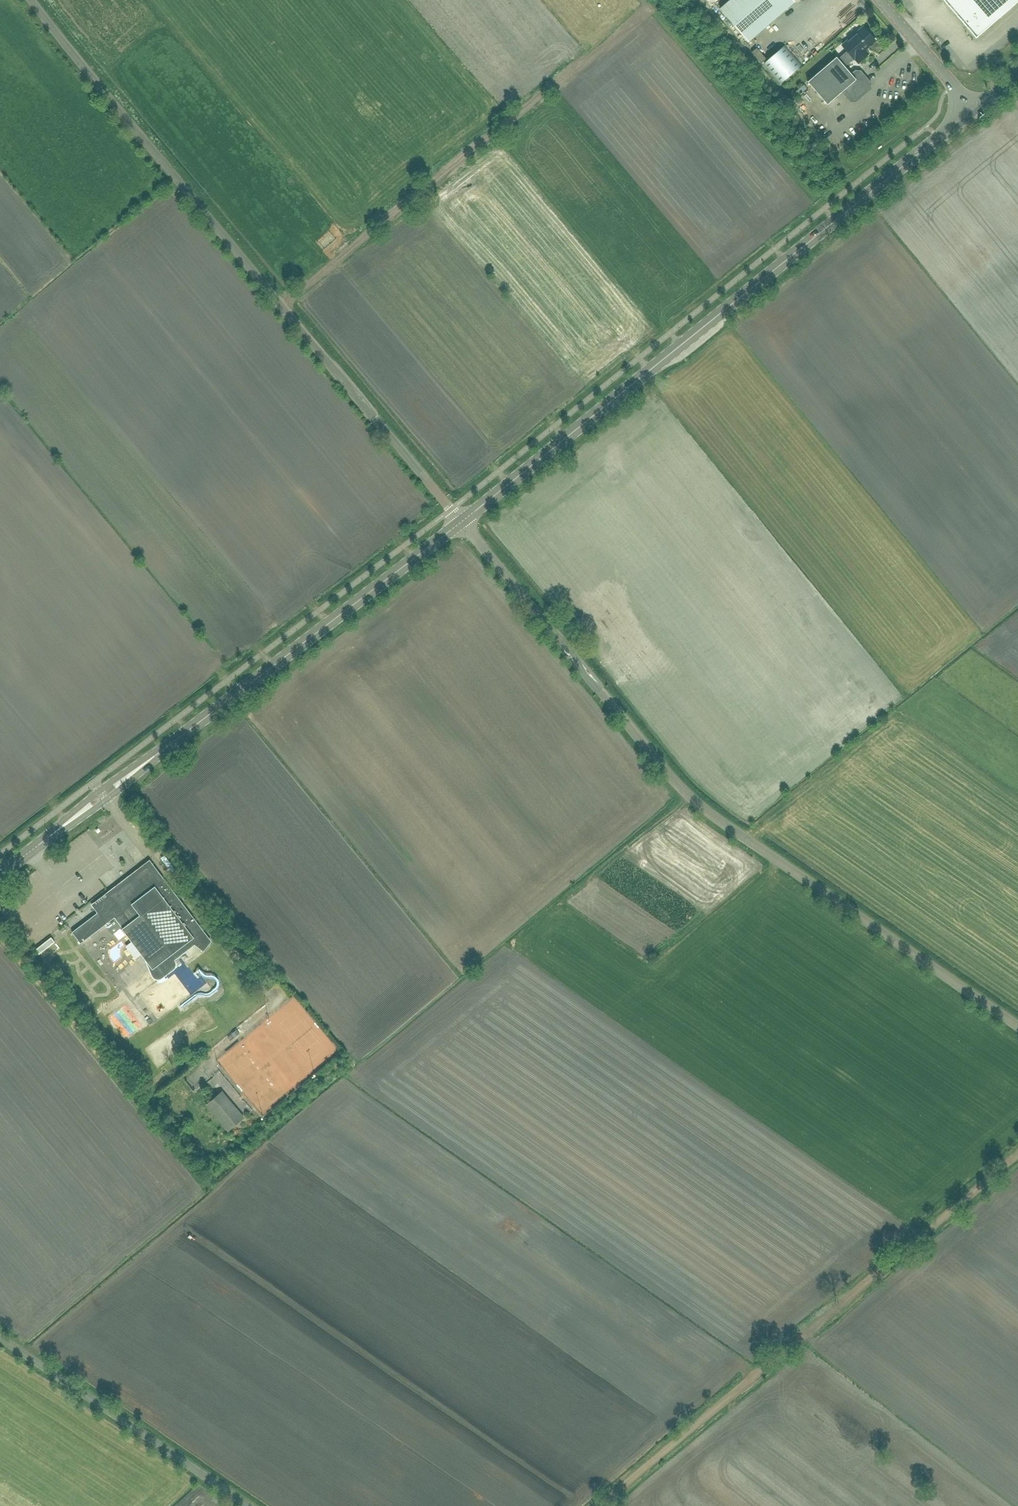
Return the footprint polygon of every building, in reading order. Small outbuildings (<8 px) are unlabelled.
[(720,8),(749,41),(795,1),(796,0),(729,0),(720,8)] [(1017,1),(1017,0),(943,0),(976,38),(1017,1)] [(845,66),(847,65),(854,58),(854,59),(855,58),(858,62),(868,54),(865,50),(875,40),(864,27),(842,45),(847,51),(838,59),(845,66)] [(802,64),(785,45),(762,64),(779,84),(802,64)] [(845,66),(838,59),(837,57),(808,82),(827,104),(844,90),(852,100),(855,100),(869,87),(870,84),(860,73),(856,72),(853,75),(845,66)] [(796,96),(803,89),(801,86),(793,93),(796,96)] [(153,841),(148,835),(144,838),(148,844),(153,841)] [(209,937),(151,862),(93,905),(98,911),(106,923),(114,934),(122,928),(132,941),(141,954),(143,957),(151,975),(152,976),(153,978),(155,979),(156,979),(158,979),(160,979),(162,978),(173,969),(174,968),(175,966),(176,964),(176,963),(175,961),(174,959),(177,958),(174,951),(189,940),(203,951),(209,944),(205,941),(209,937)] [(80,943),(106,923),(98,911),(72,931),(80,943)] [(135,959),(141,954),(132,941),(129,944),(128,949),(135,959)] [(185,1076),(188,1083),(203,1076),(199,1069),(185,1076)] [(153,1088),(161,1080),(155,1073),(147,1081),(153,1088)] [(234,1108),(221,1093),(207,1104),(217,1117),(228,1131),(243,1118),(235,1108),(234,1108)]
